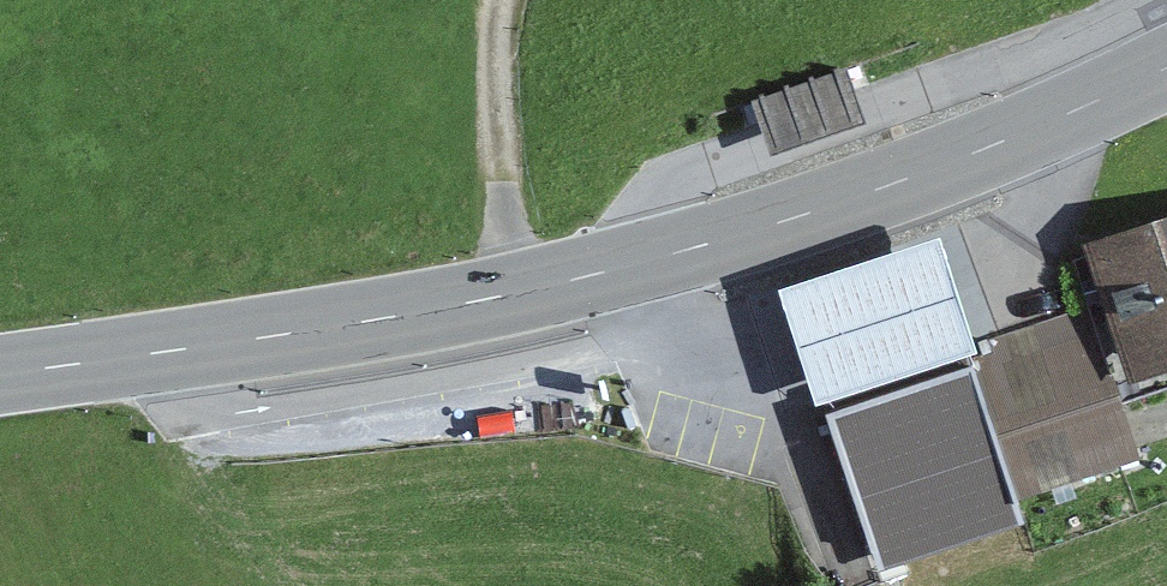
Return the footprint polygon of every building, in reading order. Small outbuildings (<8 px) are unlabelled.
[(846,70),(753,99),(766,140),(769,151),(863,123),(859,113),(846,70)] [(1094,247),(1135,376),(1166,366),(1166,224),(1094,247)] [(939,244),(785,292),(797,332),(818,398),(972,351),(952,286),(939,244)] [(1134,455),(1082,308),(980,344),(986,360),(970,366),(1017,497),(1134,455)] [(970,366),(826,416),(880,572),(1025,522),(1017,497),(970,366)]
